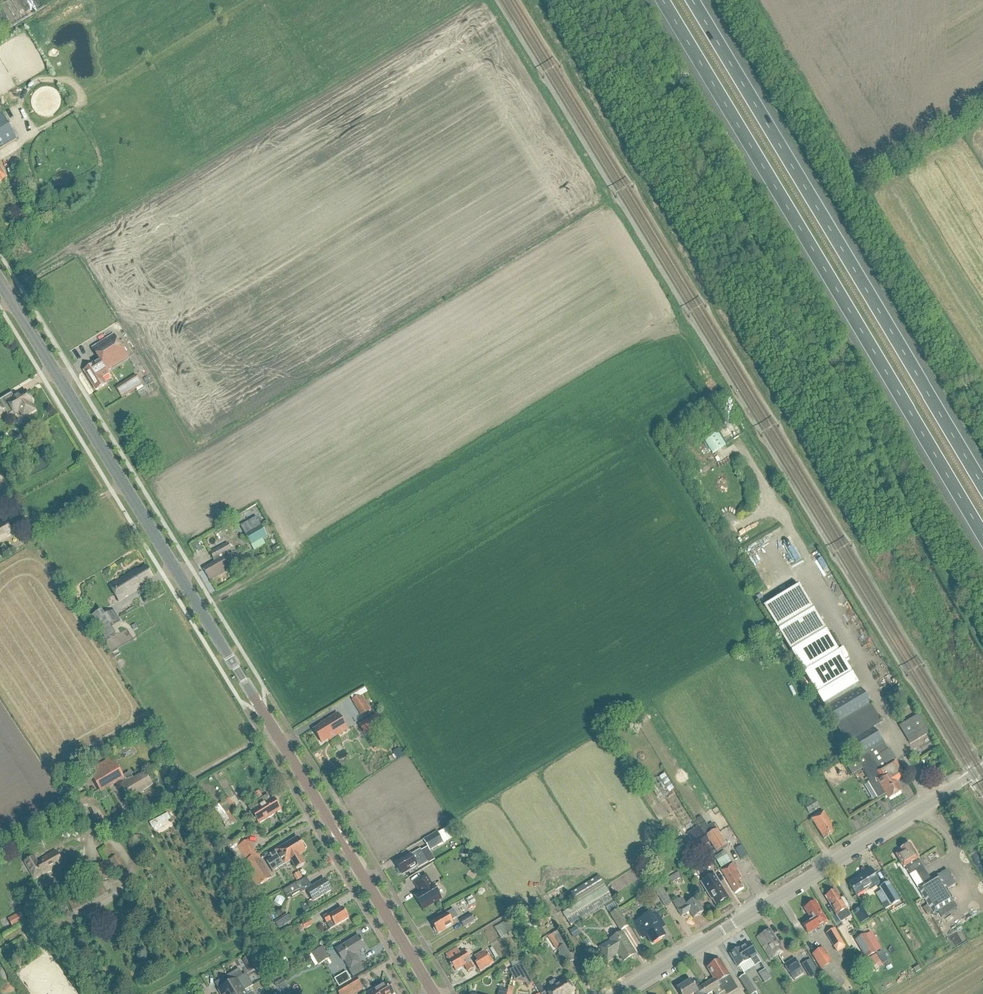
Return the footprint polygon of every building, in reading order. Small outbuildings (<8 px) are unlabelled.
[(50,82),(61,78),(58,68),(47,72),(50,82)] [(16,141),(1,116),(0,116),(0,151),(16,141)] [(8,150),(10,154),(26,146),(24,142),(8,150)] [(27,145),(10,156),(14,161),(30,151),(27,145)] [(106,386),(102,380),(109,376),(107,372),(128,359),(115,336),(92,350),(99,361),(91,366),(92,367),(84,372),(95,392),(106,386)] [(139,381),(119,394),(122,399),(142,386),(139,381)] [(30,405),(32,404),(25,393),(14,399),(11,394),(0,400),(0,416),(5,413),(8,419),(19,411),(23,418),(34,411),(30,405)] [(260,526),(259,527),(255,520),(241,528),(245,535),(252,547),(267,538),(260,526)] [(14,537),(5,521),(0,524),(0,545),(14,537)] [(216,563),(203,570),(210,582),(234,568),(233,565),(237,562),(233,554),(228,557),(227,555),(226,553),(230,550),(227,544),(209,554),(213,560),(214,560),(216,563)] [(137,572),(110,589),(118,602),(135,592),(133,589),(137,586),(137,587),(151,578),(147,570),(139,575),(137,572)] [(903,776),(894,762),(893,763),(891,760),(893,759),(889,752),(887,753),(882,745),(881,745),(872,729),(880,724),(797,586),(763,607),(869,783),(868,784),(878,799),(884,795),(888,801),(901,793),(894,781),(903,776)] [(101,611),(91,617),(106,641),(115,636),(110,628),(119,622),(113,612),(104,617),(101,611)] [(363,695),(372,710),(381,705),(373,689),(363,695)] [(887,702),(895,716),(900,713),(897,707),(904,703),(899,695),(887,702)] [(352,701),(361,716),(370,711),(361,696),(352,701)] [(313,731),(322,745),(329,740),(329,742),(347,731),(337,715),(323,723),(324,724),(313,731)] [(902,734),(910,746),(921,740),(929,735),(918,716),(898,728),(902,734)] [(377,723),(367,728),(370,733),(380,728),(377,723)] [(375,734),(378,740),(384,738),(381,731),(375,734)] [(121,782),(123,786),(130,799),(144,791),(143,790),(153,785),(146,773),(133,780),(130,773),(123,777),(112,758),(88,772),(101,794),(121,782)] [(76,774),(80,782),(89,776),(84,769),(76,774)] [(706,792),(700,795),(708,809),(714,805),(706,792)] [(264,798),(249,808),(252,813),(250,814),(252,816),(254,815),(259,825),(280,812),(273,800),(267,803),(264,798)] [(237,809),(231,802),(230,801),(228,802),(226,801),(219,805),(219,806),(214,809),(224,825),(227,823),(230,827),(233,825),(237,823),(231,815),(237,812),(236,810),(237,809)] [(804,811),(823,840),(840,830),(822,801),(804,811)] [(699,829),(687,836),(696,851),(708,844),(699,829)] [(716,830),(705,837),(716,854),(728,847),(716,830)] [(437,833),(423,841),(430,852),(444,844),(437,833)] [(271,860),(266,864),(272,873),(290,862),(296,871),(304,866),(298,857),(305,853),(304,851),(305,849),(303,845),(300,846),(296,839),(269,856),(271,860)] [(238,850),(245,862),(254,857),(246,844),(238,850)] [(746,850),(754,856),(758,851),(750,845),(746,850)] [(902,852),(895,856),(903,870),(905,869),(909,876),(917,889),(933,915),(954,902),(947,891),(955,886),(946,871),(930,881),(922,868),(918,860),(909,845),(901,850),(902,852)] [(410,856),(395,865),(401,876),(417,867),(418,869),(428,863),(420,851),(411,857),(410,856)] [(34,880),(62,865),(55,852),(37,862),(35,857),(24,863),(34,880)] [(741,880),(731,864),(724,852),(714,858),(721,870),(720,871),(734,895),(743,890),(738,882),(741,880)] [(106,862),(118,878),(126,874),(116,857),(106,862)] [(256,859),(254,857),(255,857),(254,857),(245,862),(246,863),(246,862),(249,868),(254,876),(260,887),(271,880),(264,869),(258,858),(256,859)] [(118,878),(106,862),(113,875),(116,879),(118,878)] [(305,878),(312,873),(308,868),(302,872),(305,878)] [(861,877),(848,885),(855,897),(868,889),(869,890),(878,885),(869,869),(859,875),(861,877)] [(679,873),(681,881),(690,877),(687,870),(679,873)] [(727,900),(718,886),(712,876),(700,883),(712,902),(713,901),(716,907),(727,900)] [(423,911),(441,900),(432,886),(431,887),(425,877),(414,884),(420,894),(414,897),(423,911)] [(570,927),(613,900),(598,877),(570,895),(577,905),(562,914),(570,927)] [(324,881),(305,892),(312,903),(330,892),(324,881)] [(879,889),(887,902),(882,905),(885,910),(899,902),(887,884),(879,889)] [(102,885),(86,894),(87,896),(91,905),(92,906),(109,897),(102,885)] [(295,886),(284,894),(288,900),(299,893),(295,886)] [(672,905),(660,886),(653,890),(665,909),(672,905)] [(826,898),(825,899),(836,917),(840,924),(851,917),(847,910),(849,909),(842,899),(839,901),(834,893),(831,895),(829,894),(826,896),(826,898)] [(87,896),(69,904),(73,914),(91,905),(87,896)] [(659,902),(656,896),(652,899),(650,900),(654,905),(659,902)] [(471,897),(465,901),(469,907),(475,904),(471,897)] [(685,906),(681,900),(673,905),(681,918),(689,913),(693,920),(704,913),(695,900),(685,906)] [(628,927),(617,910),(618,910),(614,904),(606,908),(611,915),(610,916),(620,932),(628,927)] [(807,935),(826,923),(814,904),(804,910),(811,921),(802,926),(807,935)] [(864,908),(873,919),(878,915),(868,904),(864,908)] [(853,913),(860,925),(869,920),(862,907),(853,913)] [(328,916),(323,919),(330,931),(335,928),(348,920),(341,910),(329,917),(328,916)] [(446,915),(431,924),(437,935),(453,925),(451,922),(457,918),(453,911),(447,915),(446,915)] [(26,923),(21,914),(8,921),(13,930),(26,923)] [(287,915),(274,923),(279,930),(292,922),(287,915)] [(646,935),(652,945),(664,938),(658,927),(662,925),(656,915),(649,919),(648,918),(639,924),(638,921),(633,925),(641,938),(646,935)] [(470,916),(459,922),(463,929),(474,922),(470,916)] [(304,931),(313,925),(310,921),(301,926),(304,931)] [(494,929),(501,939),(513,932),(507,921),(494,929)] [(27,930),(35,934),(38,927),(30,923),(27,930)] [(579,934),(576,928),(569,932),(572,939),(579,934)] [(845,947),(835,929),(826,934),(836,952),(845,947)] [(65,946),(56,932),(47,938),(57,952),(65,946)] [(769,932),(757,939),(771,962),(783,954),(769,932)] [(551,936),(548,938),(556,951),(557,950),(566,966),(576,960),(572,953),(570,954),(565,945),(557,933),(551,936)] [(610,942),(599,949),(607,961),(618,955),(623,963),(635,956),(622,934),(610,941),(610,942)] [(855,941),(866,960),(875,955),(864,936),(855,941)] [(358,938),(336,951),(342,962),(344,961),(350,971),(348,972),(353,979),(364,972),(360,965),(361,965),(356,957),(356,956),(354,954),(358,952),(365,948),(358,938)] [(748,944),(729,956),(738,968),(750,961),(754,967),(760,963),(756,957),(756,956),(748,944)] [(886,964),(900,957),(893,946),(880,953),(886,964)] [(322,948),(311,955),(317,967),(329,960),(322,948)] [(822,949),(811,956),(820,970),(831,964),(822,949)] [(446,957),(449,962),(448,962),(455,972),(463,967),(467,973),(473,969),(469,964),(470,963),(463,953),(459,956),(456,950),(446,957)] [(483,952),(474,958),(477,964),(475,965),(480,973),(494,964),(488,955),(486,957),(483,952)] [(875,955),(868,959),(876,972),(883,967),(875,955)] [(242,962),(249,974),(258,969),(250,956),(242,962)] [(512,969),(521,964),(517,956),(510,960),(512,969)] [(783,966),(789,977),(793,982),(803,975),(794,959),(783,966)] [(810,979),(818,974),(819,974),(811,960),(809,960),(802,965),(810,979)] [(737,990),(734,985),(719,961),(706,969),(713,980),(701,988),(704,993),(709,993),(712,992),(713,993),(730,993),(737,990)] [(515,983),(517,982),(525,984),(528,989),(533,986),(528,976),(522,965),(509,972),(515,983)] [(218,992),(219,993),(241,993),(244,992),(252,987),(245,975),(242,977),(238,971),(227,978),(231,984),(218,992)] [(758,993),(764,990),(753,972),(746,976),(758,993)] [(346,973),(334,980),(339,988),(350,981),(346,973)] [(738,980),(747,993),(756,993),(745,976),(738,980)] [(338,993),(359,993),(363,991),(356,980),(337,992),(338,993)] [(701,988),(696,991),(690,982),(682,987),(681,985),(675,989),(677,990),(676,991),(678,993),(704,993),(701,988)] [(279,987),(283,993),(292,993),(285,983),(279,987)] [(548,993),(571,993),(570,992),(572,991),(568,985),(566,986),(564,984),(556,989),(553,983),(547,986),(551,992),(548,993)] [(387,984),(380,988),(380,987),(369,993),(394,993),(387,984)]
